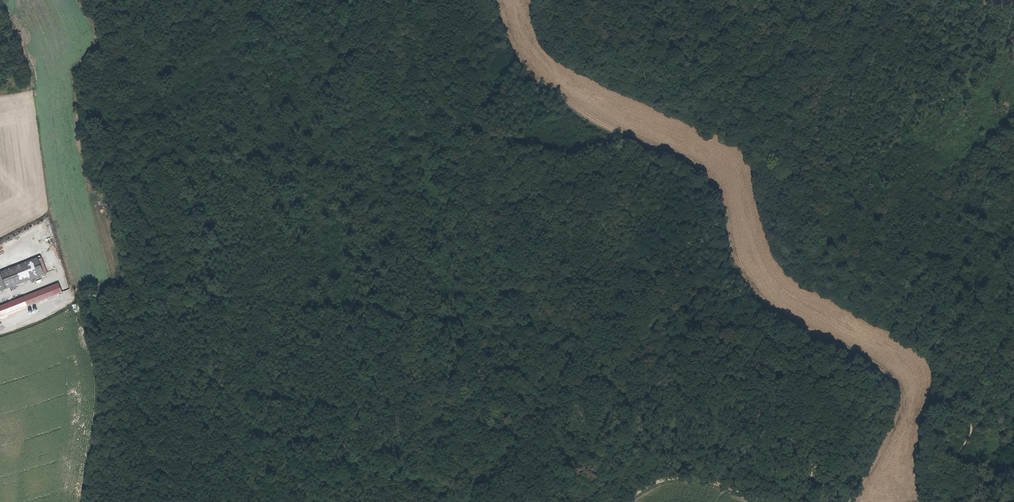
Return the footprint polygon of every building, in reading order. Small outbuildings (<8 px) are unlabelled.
[(43,274),(42,271),(40,265),(38,258),(0,271),(5,284),(6,287),(43,274)] [(0,306),(0,319),(61,296),(56,285),(0,306)]
